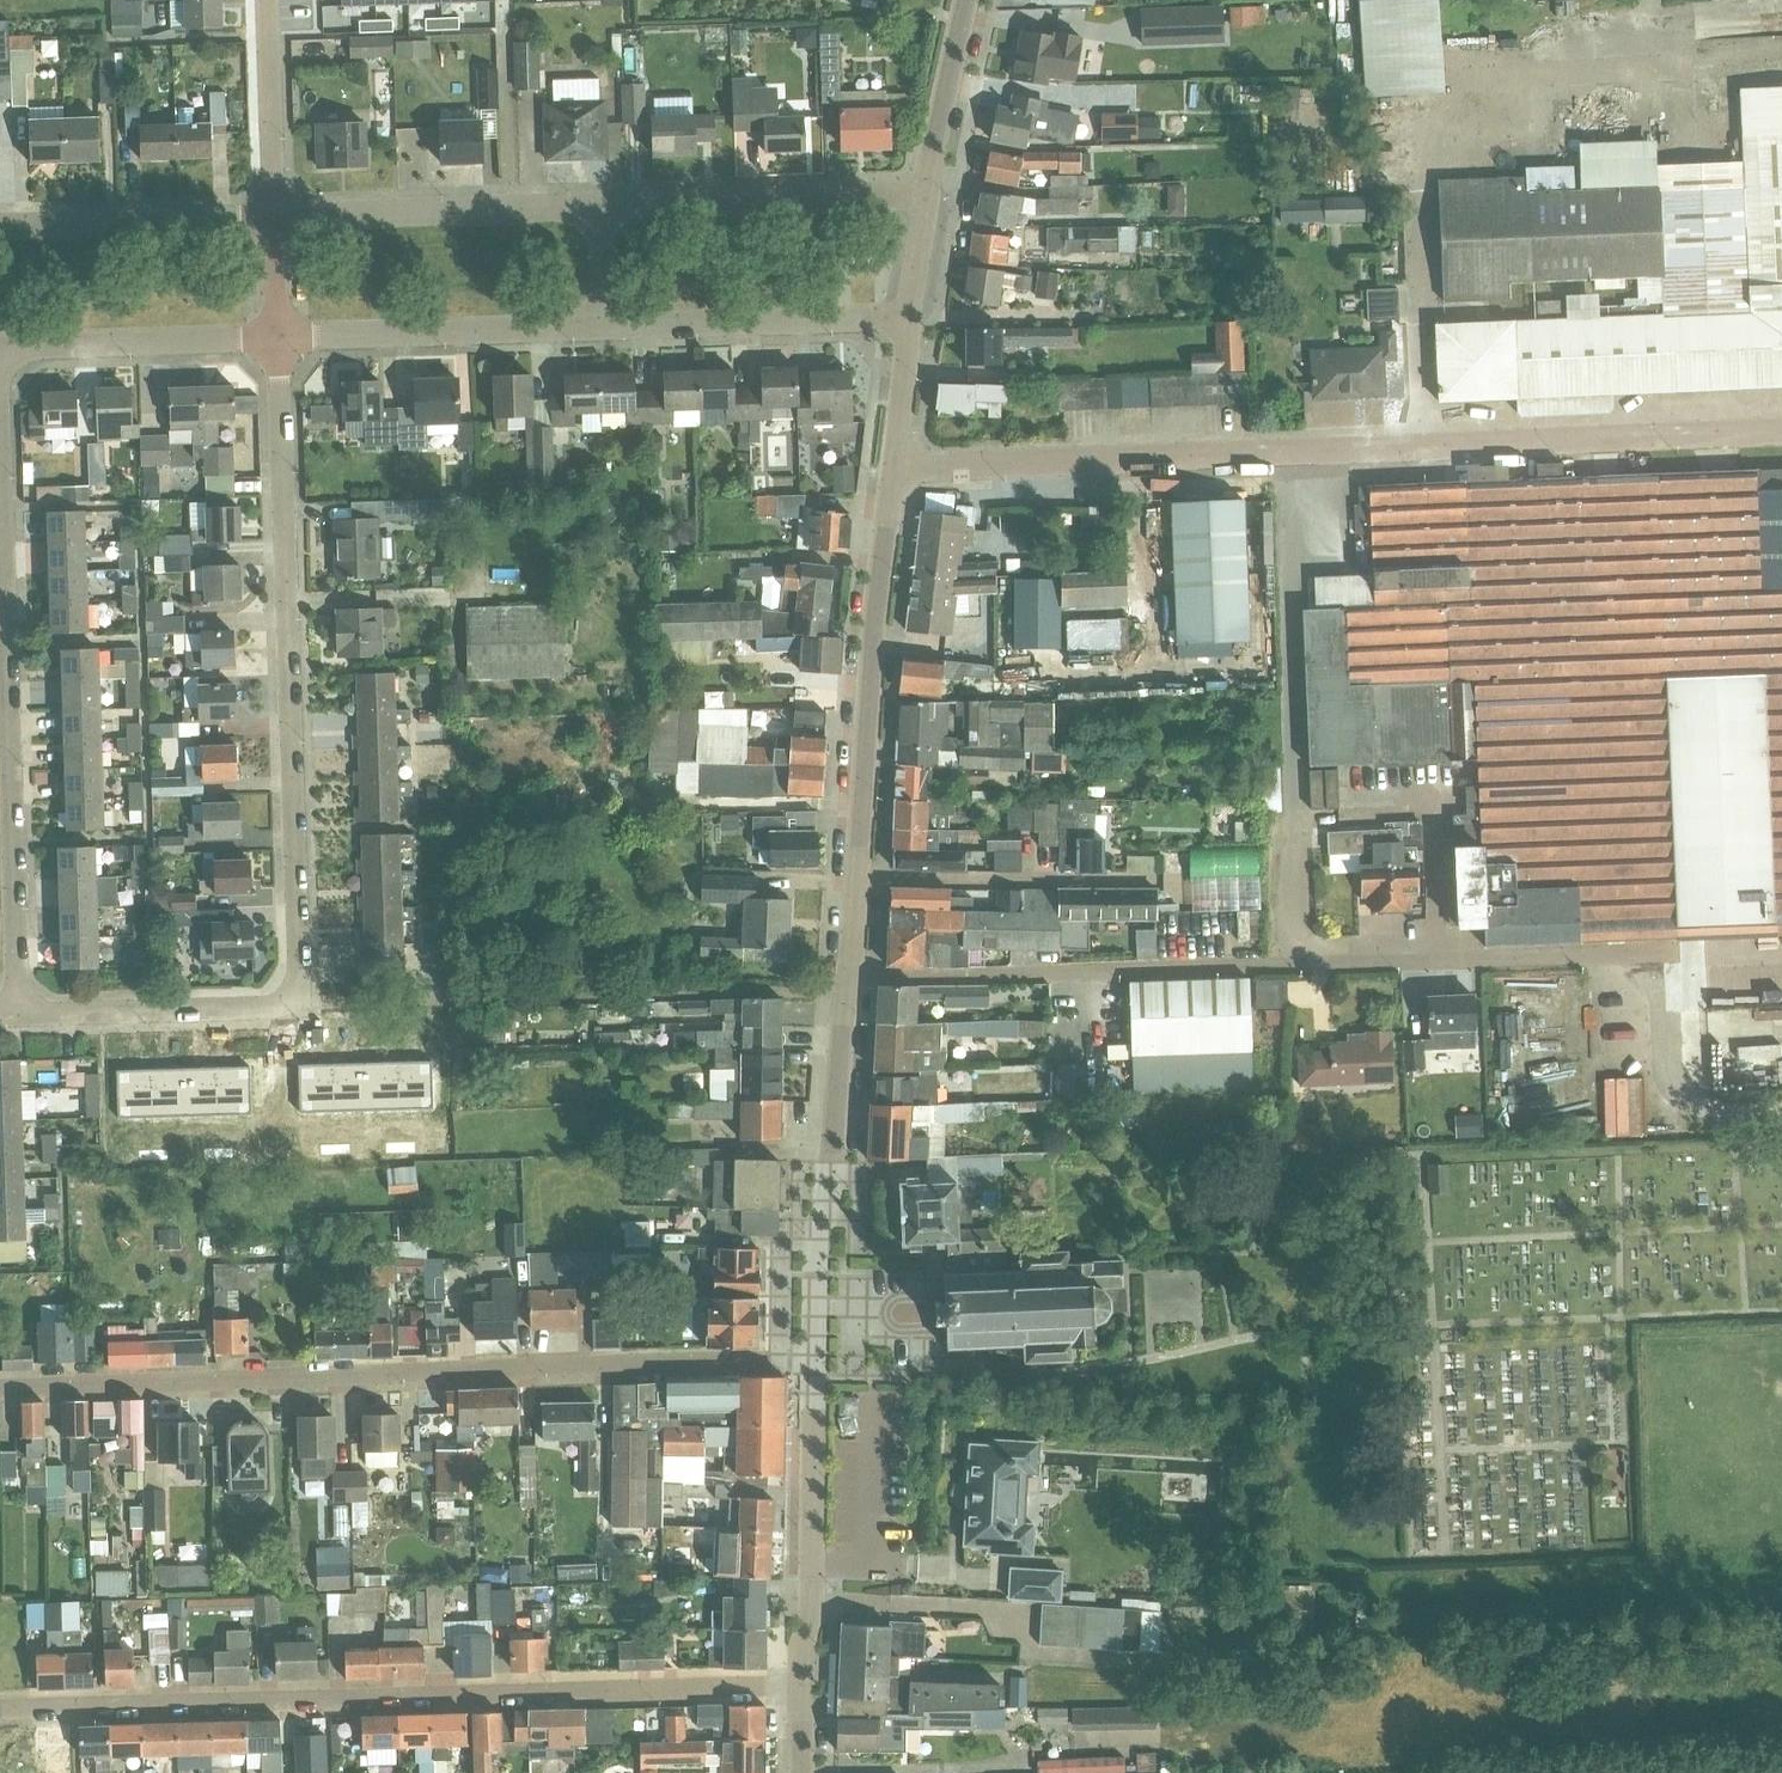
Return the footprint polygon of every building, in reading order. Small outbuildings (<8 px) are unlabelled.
[(172,30),(223,29),(222,0),(171,0),(172,30)] [(1443,93),(1437,0),(1377,0),(1360,1),(1366,98),(1443,93)] [(127,16),(127,1),(112,2),(112,16),(127,16)] [(1223,6),(1166,9),(1167,46),(1224,44),(1223,6)] [(1265,25),(1264,6),(1230,8),(1230,26),(1265,25)] [(113,37),(142,36),(142,16),(112,17),(113,37)] [(459,17),(443,18),(443,30),(445,30),(460,30),(460,29),(460,23),(459,17)] [(443,18),(426,19),(426,31),(443,30),(443,18)] [(377,20),(360,21),(360,27),(360,33),(377,33),(377,20)] [(393,20),(377,20),(377,33),(394,32),(393,20)] [(855,24),(843,24),(843,42),(855,42),(855,24)] [(817,28),(799,28),(800,40),(805,45),(817,45),(817,28)] [(1022,32),(1017,62),(1013,61),(1011,75),(1014,76),(1014,79),(1035,83),(1047,83),(1075,83),(1082,38),(1054,33),(1054,37),(1022,32)] [(620,35),(611,35),(613,63),(621,63),(620,35)] [(841,75),(839,35),(820,35),(822,76),(841,75)] [(352,58),(395,57),(394,38),(351,39),(352,58)] [(397,41),(398,55),(431,54),(431,40),(397,41)] [(538,45),(516,46),(518,91),(540,90),(540,88),(539,71),(538,45)] [(10,51),(10,63),(11,100),(12,107),(26,107),(25,73),(32,73),(31,51),(10,51)] [(114,52),(99,53),(99,71),(115,71),(115,60),(114,52)] [(123,60),(115,60),(115,71),(115,74),(115,78),(127,77),(126,68),(123,68),(123,60)] [(10,63),(0,63),(0,101),(11,100),(10,63)] [(100,104),(116,104),(115,78),(115,74),(115,71),(99,71),(100,104)] [(500,110),(499,71),(479,72),(480,111),(500,110)] [(549,71),(539,71),(540,88),(550,88),(549,71)] [(572,157),(606,156),(604,103),(599,104),(598,80),(553,82),(554,105),(546,106),(548,161),(572,160),(572,157)] [(750,81),(731,82),(734,131),(766,130),(767,153),(805,151),(803,118),(775,119),(774,96),(751,97),(750,81)] [(625,124),(645,123),(644,86),(631,87),(630,87),(629,87),(624,87),(625,124)] [(1282,86),(1282,107),(1298,107),(1299,87),(1282,86)] [(1512,299),(1511,282),(1592,279),(1638,277),(1639,297),(1647,296),(1647,298),(1624,299),(1624,306),(1599,307),(1599,318),(1493,323),(1436,325),(1439,402),(1517,398),(1518,413),(1523,417),(1610,414),(1614,409),(1614,394),(1781,387),(1781,87),(1741,89),(1742,116),(1744,164),(1655,167),(1655,149),(1601,151),(1580,152),(1581,167),(1526,169),(1526,178),(1438,181),(1443,301),(1512,299)] [(906,93),(886,94),(886,91),(841,92),(843,147),(865,146),(865,149),(891,148),(890,129),(891,129),(891,124),(890,124),(889,111),(906,110),(906,108),(917,108),(919,99),(906,99),(906,93)] [(192,107),(175,108),(175,126),(176,159),(212,158),(211,135),(226,134),(226,116),(225,105),(225,93),(210,93),(210,106),(211,114),(193,114),(192,107)] [(691,96),(653,97),(654,119),(655,158),(696,156),(696,137),(714,136),(713,117),(692,118),(691,96)] [(998,116),(993,140),(1027,147),(1029,138),(1064,145),(1072,145),(1078,116),(1042,109),(1044,102),(1015,96),(1012,111),(999,108),(998,116)] [(30,120),(29,120),(30,164),(66,163),(64,119),(63,107),(29,109),(30,120)] [(176,159),(175,126),(141,126),(140,107),(125,108),(125,137),(141,136),(142,160),(176,159)] [(1137,115),(1105,115),(1105,139),(1159,139),(1159,119),(1137,120),(1137,115)] [(64,119),(66,163),(100,161),(99,118),(64,119)] [(319,168),(367,166),(365,123),(318,125),(319,168)] [(482,123),(442,124),(443,165),(469,164),(484,163),(484,157),(482,123)] [(1089,171),(1089,153),(1024,154),(1023,159),(990,152),(984,181),(1018,188),(1021,171),(1059,170),(1059,172),(1089,171)] [(1051,176),(1052,189),(1087,187),(1086,175),(1051,176)] [(1184,185),(1168,186),(1169,201),(1184,201),(1184,185)] [(1087,187),(1052,189),(1050,189),(1050,200),(1036,200),(1001,194),(1001,196),(982,193),(977,223),(1002,228),(1010,229),(1015,230),(1019,214),(1034,217),(1079,216),(1079,201),(1094,200),(1093,187),(1087,187)] [(1324,200),(1280,201),(1281,222),(1324,221),(1324,224),(1365,223),(1364,197),(1324,198),(1324,200)] [(1235,227),(1225,241),(1238,251),(1248,236),(1235,227)] [(1117,228),(1051,230),(1051,254),(1090,253),(1118,252),(1117,228)] [(975,234),(972,262),(1018,267),(1020,250),(1008,249),(1010,238),(1009,238),(1001,237),(975,234)] [(1355,272),(1369,271),(1368,252),(1353,253),(1355,272)] [(1018,275),(1004,273),(970,268),(966,302),(999,306),(1001,288),(1030,292),(1032,277),(1018,275)] [(1058,278),(1036,275),(1034,300),(1054,303),(1058,278)] [(1367,290),(1368,321),(1399,320),(1398,288),(1367,290)] [(1562,301),(1537,302),(1538,314),(1562,313),(1562,301)] [(1215,356),(1191,357),(1192,373),(1242,371),(1240,324),(1214,325),(1215,356)] [(1003,343),(1072,342),(1072,328),(1055,328),(1055,330),(967,330),(967,366),(1003,366),(1003,343)] [(1316,398),(1384,394),(1383,361),(1397,360),(1395,331),(1380,332),(1381,349),(1314,353),(1316,398)] [(764,387),(749,388),(750,420),(750,432),(751,443),(762,443),(761,425),(760,425),(760,420),(773,419),(799,419),(798,406),(799,390),(798,367),(763,368),(764,387)] [(734,368),(699,369),(701,409),(701,411),(701,425),(727,424),(727,421),(750,420),(749,388),(735,388),(734,368)] [(666,389),(649,390),(651,423),(675,422),(675,411),(701,411),(701,409),(699,369),(665,370),(666,389)] [(813,390),(799,390),(798,406),(799,425),(814,425),(814,429),(833,429),(833,424),(853,424),(851,371),(813,372),(813,390)] [(634,372),(600,373),(601,412),(628,411),(628,424),(651,423),(649,390),(635,390),(634,372)] [(601,412),(600,373),(566,374),(567,393),(552,393),(552,398),(553,426),(577,426),(576,413),(601,412)] [(1247,373),(1203,375),(1204,406),(1248,404),(1247,373)] [(533,375),(496,377),(497,431),(509,431),(509,415),(526,414),(534,414),(534,398),(533,375)] [(1150,377),(1151,407),(1151,408),(1204,406),(1203,375),(1150,377)] [(1150,377),(1136,378),(1137,408),(1151,407),(1150,377)] [(418,408),(399,409),(401,444),(401,450),(429,449),(428,423),(457,422),(461,422),(461,420),(460,378),(417,380),(418,408)] [(1136,378),(1122,379),(1123,409),(1137,408),(1136,378)] [(1107,379),(1092,380),(1094,410),(1108,409),(1107,379)] [(1122,379),(1107,379),(1108,409),(1123,409),(1122,379)] [(1078,380),(1064,381),(1065,411),(1079,410),(1078,380)] [(1094,410),(1092,380),(1078,380),(1079,410),(1094,410)] [(401,444),(399,409),(383,410),(382,381),(345,383),(346,421),(366,420),(367,446),(401,444)] [(1065,411),(1064,381),(1048,382),(1049,412),(1065,411)] [(937,384),(936,410),(938,410),(938,415),(974,416),(974,409),(988,410),(988,417),(1000,418),(1001,400),(1007,401),(1008,386),(1001,386),(973,384),(973,385),(937,384)] [(235,388),(202,389),(205,459),(206,487),(207,496),(236,495),(236,486),(235,476),(234,445),(220,446),(220,430),(219,420),(236,419),(235,388)] [(205,459),(202,389),(170,390),(172,431),(193,431),(195,460),(205,459)] [(140,421),(131,421),(130,391),(98,391),(100,440),(122,439),(122,438),(141,437),(140,421)] [(77,392),(44,393),(45,411),(30,411),(30,414),(31,438),(31,440),(78,439),(77,392)] [(335,405),(312,406),(313,421),(335,420),(335,405)] [(30,414),(21,415),(21,438),(31,438),(30,414)] [(553,426),(527,427),(529,486),(536,486),(537,506),(556,505),(553,426)] [(751,448),(751,443),(750,432),(741,432),(738,432),(738,449),(751,448)] [(664,435),(653,435),(654,450),(664,450),(664,435)] [(169,437),(141,438),(143,497),(159,496),(158,473),(155,473),(155,466),(170,466),(169,437)] [(91,486),(107,486),(105,442),(89,442),(89,445),(91,486)] [(476,450),(468,451),(469,466),(477,466),(476,450)] [(1303,610),(1310,767),(1478,760),(1479,787),(1468,788),(1469,815),(1454,816),(1456,850),(1458,910),(1449,911),(1450,925),(1459,924),(1459,927),(1484,926),(1485,946),(1581,942),(1681,939),(1774,935),(1781,935),(1781,470),(1733,472),(1705,473),(1658,475),(1593,478),(1563,479),(1562,463),(1537,464),(1537,480),(1468,483),(1369,487),(1369,481),(1361,482),(1361,487),(1360,487),(1360,505),(1355,505),(1357,534),(1371,534),(1373,574),(1312,576),(1314,609),(1303,610)] [(834,468),(835,492),(855,492),(855,468),(834,468)] [(89,487),(64,488),(36,489),(37,505),(65,504),(90,503),(89,487)] [(479,493),(443,494),(443,499),(443,508),(479,507),(479,493)] [(797,496),(779,494),(765,493),(764,514),(777,515),(804,518),(806,495),(797,496)] [(160,544),(142,545),(143,558),(154,558),(191,557),(192,556),(192,542),(240,540),(239,507),(229,507),(229,496),(208,497),(208,504),(189,504),(190,530),(192,530),(192,533),(160,534),(160,544)] [(443,499),(378,501),(378,522),(395,522),(415,521),(415,525),(444,524),(443,508),(443,499)] [(1246,545),(1244,499),(1209,501),(1172,503),(1174,553),(1177,644),(1249,641),(1246,545)] [(609,505),(605,509),(605,514),(608,518),(614,518),(617,514),(617,509),(614,505),(609,505)] [(923,512),(914,581),(997,577),(997,563),(957,564),(959,544),(972,545),(974,528),(976,508),(956,505),(955,516),(924,512),(923,512)] [(848,553),(851,515),(812,511),(809,549),(848,553)] [(51,545),(87,544),(86,513),(50,514),(51,545)] [(1071,514),(1059,514),(1060,526),(1072,525),(1071,514)] [(1001,532),(1026,531),(1026,515),(1000,515),(1001,532)] [(378,522),(336,524),(338,579),(380,577),(378,522)] [(122,542),(134,541),(133,527),(121,527),(122,542)] [(659,551),(678,551),(678,527),(659,527),(659,551)] [(618,534),(604,534),(604,549),(618,549),(618,534)] [(134,556),(134,541),(122,542),(122,556),(134,556)] [(88,573),(87,544),(51,545),(52,574),(88,573)] [(135,571),(134,556),(122,556),(119,556),(120,571),(135,571)] [(191,572),(191,557),(154,558),(155,573),(191,572)] [(1021,559),(1007,559),(1007,573),(1022,572),(1021,559)] [(659,605),(657,640),(687,639),(707,639),(757,638),(797,637),(796,634),(826,637),(833,567),(804,564),(803,566),(767,568),(751,568),(751,581),(786,579),(782,619),(763,616),(763,603),(756,603),(674,605),(659,605)] [(205,568),(193,571),(194,591),(195,606),(232,605),(231,599),(243,599),(242,566),(205,568)] [(434,584),(445,584),(444,568),(433,569),(434,584)] [(1127,571),(1061,574),(1063,602),(1128,599),(1127,571)] [(88,602),(88,573),(52,574),(52,603),(88,602)] [(914,581),(908,631),(946,636),(949,614),(970,613),(969,596),(997,594),(997,577),(914,581)] [(1061,578),(1015,578),(1014,649),(1061,650),(1061,646),(1061,578)] [(135,585),(122,585),(123,598),(136,598),(135,585)] [(1162,621),(1161,589),(1153,590),(1153,621),(1162,621)] [(136,598),(123,598),(123,614),(136,614),(136,598)] [(147,616),(161,616),(161,600),(146,600),(147,616)] [(89,632),(88,602),(52,603),(53,633),(89,632)] [(469,679),(566,676),(564,605),(467,608),(469,679)] [(382,628),(397,628),(396,610),(381,611),(381,610),(339,612),(341,657),(383,656),(382,628)] [(186,615),(161,616),(147,616),(147,635),(186,634),(186,615)] [(1068,652),(1129,651),(1128,620),(1067,622),(1068,652)] [(205,633),(186,634),(187,652),(188,668),(222,667),(222,664),(237,663),(235,632),(205,633)] [(797,637),(757,638),(757,651),(803,650),(802,671),(840,674),(842,638),(826,637),(796,634),(797,637)] [(687,639),(657,640),(658,667),(708,665),(707,639),(687,639)] [(124,680),(138,679),(137,648),(114,648),(114,661),(124,661),(124,680)] [(65,682),(101,681),(100,650),(63,651),(65,682)] [(990,668),(906,658),(902,694),(941,699),(943,679),(965,682),(965,678),(988,680),(990,668)] [(418,664),(419,683),(430,682),(429,664),(418,664)] [(360,713),(397,712),(396,675),(359,676),(360,713)] [(186,709),(185,709),(185,723),(201,723),(222,723),(222,719),(237,718),(237,686),(216,687),(216,677),(200,678),(200,687),(201,708),(186,709)] [(138,679),(125,680),(125,693),(139,693),(138,679)] [(101,681),(65,682),(66,711),(102,710),(101,681)] [(714,704),(714,689),(693,689),(693,704),(714,704)] [(900,703),(897,766),(988,770),(1025,772),(1024,753),(1032,753),(1055,753),(1055,705),(1025,705),(1024,703),(991,704),(991,702),(957,703),(957,714),(964,714),(964,738),(958,738),(958,735),(949,735),(949,703),(900,703)] [(749,708),(698,710),(698,728),(697,764),(791,765),(823,767),(825,739),(777,736),(776,749),(747,748),(749,716),(749,708)] [(102,710),(66,711),(66,741),(103,740),(102,710)] [(822,795),(823,767),(791,765),(697,764),(698,728),(698,710),(656,711),(654,727),(653,771),(677,772),(676,794),(701,794),(716,795),(715,797),(749,798),(789,797),(790,793),(822,795)] [(361,734),(354,735),(354,749),(361,749),(398,748),(398,724),(410,724),(410,711),(397,712),(360,713),(361,734)] [(795,711),(794,726),(825,728),(826,713),(795,711)] [(429,714),(419,714),(420,724),(429,724),(429,714)] [(126,739),(141,739),(140,724),(126,724),(126,739)] [(180,724),(151,725),(151,739),(181,738),(180,724)] [(126,739),(117,739),(117,753),(127,753),(141,752),(141,739),(126,739)] [(103,740),(66,741),(67,771),(104,769),(103,740)] [(164,762),(152,763),(153,796),(204,795),(203,781),(240,779),(238,746),(204,748),(187,748),(188,768),(188,776),(164,776),(164,762)] [(362,770),(355,770),(355,785),(362,785),(400,783),(399,760),(413,759),(412,747),(398,748),(361,749),(362,770)] [(1033,753),(1032,773),(1065,774),(1065,754),(1033,753)] [(1263,813),(1281,812),(1279,764),(1261,765),(1263,813)] [(897,766),(896,800),(929,801),(930,785),(938,786),(938,783),(988,786),(988,770),(897,766)] [(105,799),(104,769),(67,771),(68,800),(105,799)] [(1337,770),(1310,771),(1312,810),(1339,809),(1337,770)] [(129,798),(143,797),(142,783),(128,783),(129,798)] [(363,807),(356,808),(356,822),(364,822),(401,821),(400,796),(414,795),(414,783),(400,783),(362,785),(363,807)] [(437,786),(428,786),(428,801),(437,801),(437,786)] [(1063,790),(1062,799),(1077,799),(1077,790),(1063,790)] [(143,811),(143,797),(129,798),(129,811),(143,811)] [(106,830),(105,799),(68,800),(69,831),(106,830)] [(1059,799),(1059,804),(1058,830),(1058,846),(1058,852),(1062,852),(1075,852),(1075,872),(1077,872),(1104,872),(1105,839),(1094,839),(1095,813),(1096,800),(1077,799),(1062,799),(1059,799)] [(896,800),(894,829),(926,831),(948,832),(949,816),(954,817),(955,803),(896,800)] [(1009,803),(1008,832),(1021,832),(1034,832),(1034,804),(1009,803)] [(191,839),(242,838),(241,804),(206,805),(207,825),(190,826),(191,839)] [(1059,804),(1034,804),(1034,832),(1038,832),(1038,846),(1058,846),(1058,830),(1059,804)] [(797,833),(796,816),(753,817),(754,848),(771,847),(771,866),(818,866),(817,832),(797,833)] [(1414,823),(1387,824),(1387,831),(1390,912),(1409,911),(1408,894),(1407,883),(1417,883),(1416,850),(1422,849),(1421,823),(1414,823)] [(1253,824),(1236,824),(1236,842),(1253,842),(1253,824)] [(894,829),(893,849),(938,850),(958,851),(958,842),(959,832),(948,832),(926,831),(894,829)] [(1390,912),(1387,831),(1329,833),(1330,855),(1361,853),(1362,885),(1372,885),(1374,912),(1390,912)] [(1021,850),(1021,832),(1008,832),(987,832),(988,851),(1021,850)] [(365,859),(357,859),(358,874),(365,873),(402,872),(402,848),(415,848),(415,834),(401,835),(364,836),(365,859)] [(162,854),(186,854),(186,839),(161,840),(162,854)] [(442,839),(432,839),(433,850),(443,850),(442,839)] [(1189,878),(1258,875),(1256,843),(1188,846),(1189,878)] [(131,877),(145,877),(144,846),(130,846),(131,877)] [(62,879),(99,878),(98,848),(61,849),(62,879)] [(893,849),(892,870),(933,872),(966,872),(966,863),(967,852),(958,851),(938,850),(893,849)] [(1019,851),(991,851),(991,872),(1019,872),(1019,851)] [(202,895),(253,894),(252,861),(217,862),(218,881),(201,881),(202,895)] [(366,895),(359,895),(359,910),(366,909),(404,908),(403,884),(417,884),(416,872),(402,872),(365,873),(366,895)] [(1260,909),(1258,875),(1189,878),(1191,912),(1260,909)] [(145,877),(131,877),(131,891),(145,891),(145,877)] [(703,877),(702,902),(744,903),(743,939),(702,938),(701,957),(744,958),(743,964),(789,965),(789,949),(791,900),(758,900),(758,878),(703,877)] [(63,909),(100,908),(119,907),(118,878),(99,878),(62,879),(63,909)] [(891,889),(890,910),(972,912),(973,900),(950,899),(950,891),(932,891),(891,889)] [(889,938),(888,966),(924,968),(924,967),(952,968),(968,967),(968,947),(1058,949),(1058,945),(1058,891),(1023,891),(1023,914),(998,913),(972,912),(890,910),(889,938)] [(998,891),(998,913),(1023,914),(1023,891),(998,891)] [(1156,919),(1156,891),(1058,891),(1058,945),(1058,949),(1058,950),(1071,950),(1087,950),(1087,919),(1156,919)] [(157,912),(168,912),(197,911),(197,896),(172,896),(156,897),(157,912)] [(100,908),(63,909),(64,938),(101,937),(100,908)] [(367,931),(360,931),(360,946),(367,946),(405,944),(404,921),(418,921),(418,908),(404,908),(366,909),(367,931)] [(235,910),(200,911),(168,912),(168,927),(201,926),(202,963),(217,962),(217,958),(254,957),(253,924),(236,925),(235,910)] [(451,912),(440,912),(440,928),(451,928),(451,912)] [(123,917),(124,946),(134,946),(133,916),(123,917)] [(146,921),(134,922),(134,937),(147,936),(146,921)] [(101,937),(64,938),(65,969),(102,967),(101,937)] [(674,939),(673,966),(688,966),(688,940),(674,939)] [(1157,943),(1140,943),(1141,960),(1157,960),(1157,943)] [(406,982),(405,944),(367,946),(369,983),(406,982)] [(181,962),(167,962),(168,978),(182,977),(181,962)] [(1536,963),(1481,964),(1482,987),(1537,985),(1536,963)] [(1132,1045),(1108,1046),(1108,1059),(1133,1058),(1134,1091),(1253,1087),(1252,1051),(1249,979),(1130,983),(1131,1023),(1132,1045)] [(878,1023),(916,1024),(916,999),(945,1000),(945,1008),(988,1007),(988,986),(916,986),(916,987),(880,987),(878,1023)] [(1423,1047),(1474,1045),(1472,995),(1428,997),(1430,1039),(1403,1041),(1404,1072),(1424,1071),(1423,1047)] [(715,1002),(682,1002),(682,1015),(723,1014),(723,1023),(744,1023),(744,1026),(782,1027),(783,999),(715,1000),(715,1002)] [(1282,1009),(1266,1009),(1266,1021),(1283,1021),(1282,1009)] [(505,1012),(456,1013),(457,1043),(506,1042),(505,1012)] [(878,1023),(875,1072),(923,1073),(946,1073),(946,1071),(947,1050),(941,1049),(941,1036),(1017,1038),(1018,1022),(986,1021),(916,1024),(878,1023)] [(698,1035),(675,1035),(676,1049),(714,1048),(717,1048),(782,1047),(782,1027),(744,1026),(744,1023),(723,1023),(723,1026),(723,1031),(698,1031),(698,1035)] [(1510,1031),(1487,1033),(1489,1060),(1512,1059),(1510,1031)] [(601,1048),(631,1047),(630,1032),(601,1033),(601,1048)] [(1316,1052),(1299,1053),(1301,1086),(1318,1085),(1334,1084),(1369,1083),(1393,1082),(1391,1032),(1366,1033),(1366,1034),(1365,1034),(1365,1041),(1347,1042),(1332,1043),(1332,1051),(1316,1052)] [(1772,1040),(1725,1038),(1723,1071),(1771,1074),(1772,1040)] [(782,1047),(717,1048),(717,1070),(736,1070),(736,1081),(728,1081),(729,1102),(750,1101),(782,1101),(782,1047)] [(23,1092),(22,1061),(0,1062),(0,1093),(23,1092)] [(433,1061),(399,1062),(400,1110),(434,1109),(433,1061)] [(399,1062),(366,1063),(368,1111),(400,1110),(399,1062)] [(1021,1062),(1020,1086),(1032,1086),(1034,1062),(1021,1062)] [(366,1063),(333,1064),(335,1112),(368,1111),(366,1063)] [(333,1064),(300,1065),(301,1113),(335,1112),(333,1064)] [(1060,1065),(1062,1098),(1087,1097),(1086,1064),(1060,1065)] [(251,1067),(217,1068),(218,1115),(252,1114),(251,1067)] [(515,1067),(502,1067),(502,1079),(516,1079),(515,1067)] [(217,1068),(184,1069),(186,1116),(218,1115),(217,1068)] [(184,1069),(152,1070),(153,1117),(186,1116),(184,1069)] [(152,1070),(118,1071),(119,1118),(153,1117),(152,1070)] [(1618,1071),(1590,1071),(1590,1130),(1619,1130),(1618,1071)] [(85,1088),(99,1088),(99,1073),(84,1074),(85,1088)] [(911,1107),(940,1106),(939,1079),(913,1078),(875,1076),(873,1105),(911,1107)] [(518,1086),(495,1088),(496,1101),(519,1099),(518,1086)] [(99,1088),(85,1088),(85,1102),(100,1102),(99,1088)] [(0,1093),(0,1122),(24,1121),(23,1092),(0,1093)] [(750,1101),(697,1103),(670,1103),(670,1119),(697,1118),(742,1118),(742,1139),(781,1139),(782,1101),(750,1101)] [(873,1105),(870,1162),(926,1159),(928,1159),(928,1157),(945,1156),(945,1121),(984,1119),(983,1104),(957,1105),(940,1106),(911,1107),(873,1105)] [(1481,1114),(1456,1115),(1458,1138),(1482,1137),(1481,1114)] [(0,1122),(0,1152),(25,1151),(24,1121),(0,1122)] [(42,1149),(56,1148),(56,1134),(41,1134),(42,1149)] [(415,1142),(401,1143),(401,1152),(416,1152),(415,1142)] [(401,1143),(387,1143),(387,1153),(401,1152),(401,1143)] [(350,1144),(336,1145),(336,1154),(350,1154),(350,1144)] [(336,1145),(321,1145),(322,1155),(336,1154),(336,1145)] [(57,1162),(56,1148),(42,1149),(42,1163),(57,1162)] [(219,1148),(205,1149),(205,1157),(205,1158),(220,1158),(219,1148)] [(234,1148),(219,1148),(220,1158),(234,1157),(234,1148)] [(669,1165),(708,1164),(708,1149),(669,1151),(669,1165)] [(154,1150),(140,1151),(140,1157),(140,1160),(154,1160),(154,1150)] [(168,1150),(154,1150),(154,1160),(169,1159),(168,1150)] [(0,1152),(0,1181),(26,1180),(25,1151),(0,1152)] [(494,1172),(509,1173),(509,1152),(495,1152),(494,1172)] [(928,1159),(926,1159),(927,1184),(902,1185),(904,1244),(937,1243),(938,1249),(948,1249),(948,1247),(960,1247),(960,1252),(961,1252),(1006,1250),(1005,1229),(959,1231),(959,1222),(971,1222),(970,1209),(976,1209),(974,1175),(1003,1174),(1002,1159),(1002,1156),(1002,1154),(986,1155),(945,1156),(928,1157),(928,1159)] [(778,1211),(778,1212),(780,1212),(780,1180),(786,1177),(786,1167),(781,1163),(780,1161),(715,1160),(713,1208),(736,1209),(735,1211),(778,1211)] [(1406,1163),(1394,1163),(1395,1176),(1407,1176),(1406,1163)] [(1446,1164),(1429,1165),(1430,1194),(1448,1193),(1446,1164)] [(415,1166),(386,1169),(389,1193),(418,1190),(415,1166)] [(0,1181),(0,1210),(26,1209),(26,1180),(0,1181)] [(44,1209),(59,1208),(58,1193),(44,1194),(44,1209)] [(0,1210),(0,1241),(27,1240),(27,1224),(59,1223),(59,1208),(44,1209),(27,1209),(0,1210)] [(736,1209),(713,1208),(709,1208),(709,1221),(717,1221),(717,1234),(778,1235),(778,1212),(778,1211),(735,1211),(736,1209)] [(417,1213),(401,1214),(402,1239),(418,1238),(417,1213)] [(651,1222),(626,1222),(627,1247),(651,1247),(651,1222)] [(527,1256),(526,1223),(503,1223),(504,1256),(527,1256)] [(126,1230),(117,1239),(126,1249),(135,1239),(126,1230)] [(391,1260),(396,1260),(404,1260),(428,1260),(428,1243),(391,1243),(391,1260)] [(371,1247),(352,1247),(352,1258),(372,1258),(371,1247)] [(948,1247),(948,1249),(949,1274),(944,1274),(944,1278),(945,1278),(946,1291),(944,1291),(945,1300),(938,1301),(938,1300),(934,1300),(935,1324),(940,1324),(939,1323),(946,1323),(946,1332),(948,1332),(948,1345),(947,1345),(947,1350),(1022,1347),(1022,1360),(1025,1362),(1025,1363),(1073,1361),(1073,1359),(1076,1359),(1076,1349),(1096,1348),(1095,1324),(1102,1320),(1104,1321),(1106,1319),(1105,1318),(1109,1313),(1128,1312),(1127,1292),(1123,1292),(1122,1261),(1072,1263),(1072,1253),(1069,1252),(1019,1254),(1020,1261),(998,1262),(999,1272),(961,1273),(961,1252),(960,1252),(960,1247),(948,1247)] [(715,1291),(760,1292),(761,1249),(716,1248),(716,1249),(701,1249),(701,1260),(715,1261),(715,1291)] [(557,1252),(528,1253),(530,1289),(558,1288),(557,1252)] [(665,1253),(653,1253),(653,1270),(665,1270),(665,1253)] [(652,1254),(614,1255),(614,1270),(652,1269),(652,1254)] [(390,1260),(371,1260),(371,1277),(371,1290),(371,1330),(371,1359),(394,1358),(393,1324),(390,1325),(390,1290),(390,1283),(390,1260)] [(397,1260),(397,1273),(425,1273),(425,1260),(397,1260)] [(447,1319),(445,1260),(425,1260),(429,1357),(449,1356),(448,1342),(462,1342),(461,1319),(447,1319)] [(346,1262),(336,1281),(351,1290),(362,1270),(346,1262)] [(302,1263),(285,1263),(285,1278),(302,1278),(302,1263)] [(29,1265),(0,1270),(0,1284),(31,1278),(29,1265)] [(239,1270),(215,1271),(218,1354),(232,1354),(233,1356),(244,1356),(245,1354),(249,1353),(248,1319),(241,1319),(229,1319),(229,1292),(240,1291),(239,1270)] [(477,1339),(519,1337),(517,1279),(493,1280),(494,1303),(475,1303),(477,1339)] [(579,1327),(577,1289),(531,1291),(532,1328),(579,1327)] [(708,1347),(758,1348),(759,1298),(708,1297),(708,1347)] [(41,1322),(40,1322),(41,1363),(74,1361),(73,1321),(71,1321),(71,1304),(41,1305),(41,1322)] [(424,1313),(411,1313),(411,1326),(424,1325),(424,1313)] [(600,1341),(600,1314),(582,1314),(582,1341),(600,1341)] [(146,1332),(146,1367),(207,1364),(206,1330),(158,1332),(158,1318),(145,1319),(146,1332)] [(77,1362),(97,1361),(95,1323),(76,1324),(77,1362)] [(371,1359),(371,1330),(334,1331),(334,1323),(316,1324),(317,1361),(371,1359)] [(127,1325),(109,1326),(110,1344),(111,1368),(146,1367),(146,1332),(128,1333),(127,1325)] [(4,1347),(5,1370),(35,1369),(34,1346),(4,1347)] [(784,1426),(785,1376),(745,1375),(667,1379),(664,1383),(639,1385),(614,1387),(614,1429),(648,1429),(647,1479),(664,1479),(665,1456),(665,1448),(665,1446),(665,1427),(710,1427),(784,1426)] [(519,1388),(480,1389),(481,1426),(520,1424),(519,1388)] [(439,1451),(437,1451),(438,1491),(476,1490),(475,1450),(474,1443),(475,1443),(474,1426),(481,1426),(480,1389),(460,1389),(460,1392),(449,1392),(449,1415),(460,1415),(461,1426),(458,1426),(458,1441),(438,1442),(439,1451)] [(96,1403),(92,1403),(92,1438),(121,1438),(121,1435),(134,1435),(134,1471),(126,1471),(126,1488),(144,1488),(144,1471),(148,1471),(147,1401),(108,1402),(96,1403)] [(66,1403),(63,1403),(63,1419),(64,1438),(71,1438),(71,1470),(75,1470),(75,1492),(90,1492),(90,1458),(90,1444),(89,1403),(66,1403)] [(49,1485),(49,1466),(47,1404),(23,1405),(24,1439),(32,1439),(32,1443),(24,1443),(24,1457),(24,1475),(30,1475),(30,1489),(30,1505),(48,1505),(47,1485),(49,1485)] [(596,1404),(544,1404),(544,1440),(582,1440),(582,1471),(579,1471),(579,1491),(600,1491),(600,1471),(596,1471),(596,1458),(596,1433),(596,1404)] [(401,1414),(366,1415),(367,1451),(368,1465),(371,1467),(387,1467),(402,1466),(401,1414)] [(334,1416),(300,1418),(302,1457),(302,1480),(333,1479),(333,1502),(352,1502),(354,1502),(353,1472),(336,1472),(335,1456),(334,1416)] [(259,1495),(259,1493),(272,1493),(271,1476),(266,1477),(265,1467),(268,1467),(267,1446),(264,1446),(264,1436),(270,1436),(269,1434),(268,1431),(267,1429),(265,1427),(263,1425),(261,1423),(259,1421),(256,1420),(254,1419),(251,1419),(248,1419),(246,1419),(243,1420),(240,1420),(238,1422),(236,1423),(234,1425),(232,1427),(230,1429),(229,1432),(228,1434),(228,1437),(233,1437),(234,1446),(214,1447),(215,1488),(230,1488),(230,1493),(232,1493),(232,1488),(243,1487),(243,1493),(243,1494),(244,1496),(245,1497),(246,1499),(247,1500),(249,1500),(251,1500),(252,1500),(254,1500),(256,1499),(257,1498),(258,1497),(259,1495)] [(163,1423),(164,1461),(188,1461),(189,1479),(205,1479),(204,1460),(199,1461),(198,1422),(163,1423)] [(768,1485),(769,1474),(783,1473),(784,1426),(710,1427),(665,1427),(665,1446),(665,1448),(665,1456),(664,1479),(664,1480),(684,1481),(705,1482),(768,1485)] [(648,1429),(614,1429),(613,1526),(646,1526),(664,1527),(664,1496),(664,1480),(664,1479),(647,1479),(648,1429)] [(433,1441),(421,1441),(422,1450),(433,1450),(433,1441)] [(1037,1474),(1038,1444),(994,1441),(994,1447),(970,1445),(965,1545),(988,1546),(987,1553),(1032,1556),(1034,1525),(1015,1524),(1018,1473),(1037,1474)] [(103,1443),(90,1444),(90,1458),(103,1458),(103,1443)] [(536,1504),(536,1446),(521,1446),(521,1504),(536,1504)] [(3,1452),(3,1478),(19,1478),(19,1457),(19,1452),(3,1452)] [(431,1452),(412,1452),(412,1462),(431,1462),(431,1452)] [(484,1457),(476,1457),(476,1470),(484,1469),(484,1457)] [(49,1466),(49,1485),(49,1497),(69,1496),(68,1465),(49,1466)] [(367,1472),(353,1472),(354,1502),(368,1502),(367,1472)] [(664,1480),(664,1496),(683,1497),(684,1481),(664,1480)] [(716,1484),(715,1498),(731,1499),(730,1512),(730,1529),(772,1531),(774,1499),(767,1499),(768,1487),(732,1485),(716,1484)] [(148,1490),(149,1528),(152,1528),(165,1528),(168,1528),(167,1490),(148,1490)] [(422,1492),(411,1492),(411,1510),(422,1509),(422,1492)] [(426,1492),(426,1512),(445,1511),(446,1526),(458,1525),(458,1502),(445,1502),(444,1492),(426,1492)] [(354,1502),(352,1502),(353,1528),(369,1528),(369,1502),(368,1502),(354,1502)] [(145,1506),(132,1507),(132,1528),(133,1528),(138,1528),(145,1528),(145,1506)] [(94,1524),(94,1537),(108,1537),(107,1524),(94,1524)] [(138,1528),(133,1528),(134,1540),(145,1539),(145,1528),(138,1528)] [(165,1528),(152,1528),(152,1545),(166,1544),(165,1528)] [(456,1528),(438,1528),(438,1544),(456,1544),(456,1528)] [(714,1575),(734,1576),(767,1578),(770,1578),(770,1573),(774,1574),(775,1559),(771,1559),(772,1531),(716,1528),(714,1575)] [(123,1533),(113,1533),(113,1557),(116,1557),(116,1559),(119,1559),(119,1557),(119,1546),(123,1546),(123,1533)] [(348,1546),(315,1548),(317,1591),(349,1589),(348,1546)] [(546,1575),(585,1575),(585,1556),(546,1557),(546,1575)] [(148,1598),(146,1561),(135,1561),(135,1598),(148,1598)] [(531,1567),(511,1567),(512,1583),(531,1582),(531,1567)] [(179,1568),(154,1568),(154,1591),(180,1590),(211,1590),(211,1568),(179,1568)] [(1060,1602),(1062,1571),(1011,1568),(1010,1599),(1060,1602)] [(127,1571),(94,1572),(94,1596),(128,1595),(127,1571)] [(364,1572),(355,1572),(356,1587),(358,1587),(367,1587),(373,1587),(387,1587),(387,1575),(367,1575),(364,1572)] [(724,1610),(712,1610),(712,1629),(725,1629),(766,1629),(766,1625),(770,1625),(770,1610),(767,1610),(767,1578),(734,1576),(733,1596),(724,1596),(724,1610)] [(430,1628),(431,1644),(457,1643),(458,1676),(490,1675),(490,1658),(494,1658),(492,1590),(492,1583),(479,1584),(480,1621),(445,1622),(445,1613),(448,1613),(447,1584),(429,1584),(430,1628)] [(675,1584),(656,1585),(657,1598),(676,1597),(675,1584)] [(358,1593),(357,1612),(372,1612),(373,1587),(367,1587),(358,1587),(358,1593)] [(387,1587),(373,1587),(372,1612),(386,1612),(388,1587),(387,1587)] [(516,1589),(492,1590),(493,1625),(517,1624),(516,1589)] [(340,1614),(342,1593),(328,1594),(328,1614),(340,1614)] [(342,1593),(340,1614),(357,1615),(357,1612),(358,1593),(342,1593)] [(258,1596),(189,1599),(189,1610),(258,1607),(258,1596)] [(258,1624),(276,1624),(276,1596),(258,1596),(258,1607),(258,1624)] [(80,1602),(64,1603),(68,1688),(94,1687),(93,1653),(84,1653),(83,1629),(81,1629),(80,1602)] [(188,1647),(188,1617),(187,1602),(172,1602),(172,1617),(173,1648),(188,1647)] [(47,1603),(28,1604),(28,1628),(48,1628),(47,1603)] [(49,1655),(37,1655),(38,1689),(68,1688),(64,1603),(47,1603),(48,1628),(49,1655)] [(1273,1621),(1314,1618),(1313,1603),(1272,1606),(1273,1621)] [(1158,1652),(1160,1612),(1043,1605),(1040,1645),(1158,1652)] [(1337,1606),(1319,1606),(1319,1626),(1355,1626),(1355,1608),(1337,1608),(1337,1606)] [(132,1608),(133,1623),(158,1622),(157,1607),(132,1608)] [(513,1641),(513,1669),(516,1669),(517,1672),(529,1672),(530,1669),(543,1668),(543,1655),(547,1655),(545,1609),(532,1609),(533,1640),(513,1641)] [(841,1653),(898,1657),(923,1658),(924,1623),(889,1621),(889,1625),(842,1623),(839,1687),(841,1653)] [(299,1643),(277,1643),(278,1677),(318,1675),(316,1627),(298,1627),(299,1643)] [(152,1663),(171,1662),(170,1628),(151,1628),(152,1663)] [(383,1648),(380,1648),(381,1678),(394,1678),(425,1677),(424,1644),(431,1644),(430,1628),(419,1629),(412,1629),(383,1629),(383,1648)] [(121,1629),(113,1629),(106,1629),(108,1686),(136,1685),(135,1649),(121,1650),(121,1629)] [(725,1647),(711,1647),(710,1667),(725,1667),(766,1668),(766,1667),(766,1629),(725,1629),(725,1647)] [(215,1658),(189,1658),(189,1684),(250,1683),(250,1682),(249,1632),(227,1632),(227,1649),(230,1649),(230,1652),(215,1652),(215,1658)] [(666,1642),(655,1643),(635,1643),(636,1670),(667,1669),(666,1642)] [(381,1678),(380,1648),(347,1649),(348,1679),(381,1678)] [(841,1653),(839,1687),(838,1714),(839,1714),(839,1715),(924,1715),(924,1711),(959,1710),(959,1708),(976,1708),(998,1708),(999,1685),(897,1681),(898,1657),(841,1653)] [(328,1658),(319,1659),(319,1668),(329,1668),(328,1658)] [(1026,1676),(1009,1676),(1009,1708),(1026,1708),(1026,1676)] [(722,1741),(766,1739),(765,1705),(700,1706),(700,1727),(722,1727),(722,1741)] [(1154,1707),(1036,1709),(1036,1726),(1066,1725),(1066,1732),(1154,1730),(1154,1707)] [(839,1715),(837,1751),(905,1751),(905,1728),(959,1728),(976,1728),(976,1719),(976,1708),(959,1708),(959,1710),(924,1711),(924,1715),(839,1715)] [(585,1710),(586,1744),(614,1743),(613,1709),(585,1709),(585,1710)] [(585,1710),(531,1712),(531,1742),(531,1759),(566,1759),(566,1763),(576,1763),(576,1744),(586,1744),(585,1710)] [(503,1750),(502,1712),(475,1713),(477,1772),(492,1772),(491,1750),(503,1750)] [(531,1712),(515,1712),(516,1742),(531,1742),(531,1712)] [(435,1772),(448,1772),(447,1758),(452,1758),(451,1744),(469,1744),(468,1713),(432,1715),(435,1772)] [(668,1714),(668,1742),(686,1742),(686,1714),(668,1714)] [(432,1715),(398,1716),(400,1746),(415,1746),(416,1762),(419,1762),(420,1772),(435,1772),(432,1715)] [(398,1716),(365,1717),(366,1747),(368,1747),(369,1764),(398,1763),(397,1746),(400,1746),(398,1716)] [(247,1721),(248,1753),(263,1752),(263,1772),(283,1772),(282,1720),(247,1721)] [(248,1753),(247,1721),(213,1722),(214,1754),(248,1753)] [(179,1723),(180,1755),(199,1754),(200,1768),(202,1768),(202,1772),(214,1772),(214,1768),(214,1754),(213,1722),(179,1723)] [(179,1723),(145,1724),(146,1756),(180,1755),(179,1723)] [(115,1725),(111,1725),(112,1758),(114,1758),(113,1757),(115,1757),(146,1756),(145,1724),(115,1725)] [(81,1726),(82,1755),(96,1754),(96,1759),(97,1759),(98,1772),(112,1772),(112,1758),(111,1725),(81,1726)] [(296,1735),(298,1770),(298,1772),(328,1772),(327,1769),(326,1734),(313,1734),(296,1735)] [(27,1739),(28,1772),(55,1772),(54,1738),(27,1739)] [(0,1740),(0,1744),(1,1772),(28,1772),(27,1739),(0,1740)] [(642,1742),(642,1768),(658,1768),(658,1763),(707,1762),(707,1766),(723,1766),(724,1772),(766,1772),(766,1739),(722,1741),(715,1741),(686,1742),(668,1742),(642,1742)] [(1156,1753),(1138,1753),(1138,1771),(1157,1771),(1156,1753)] [(1036,1772),(1102,1772),(1123,1772),(1123,1756),(1036,1760),(1036,1772)] [(119,1762),(119,1772),(132,1772),(132,1762),(119,1762)]
